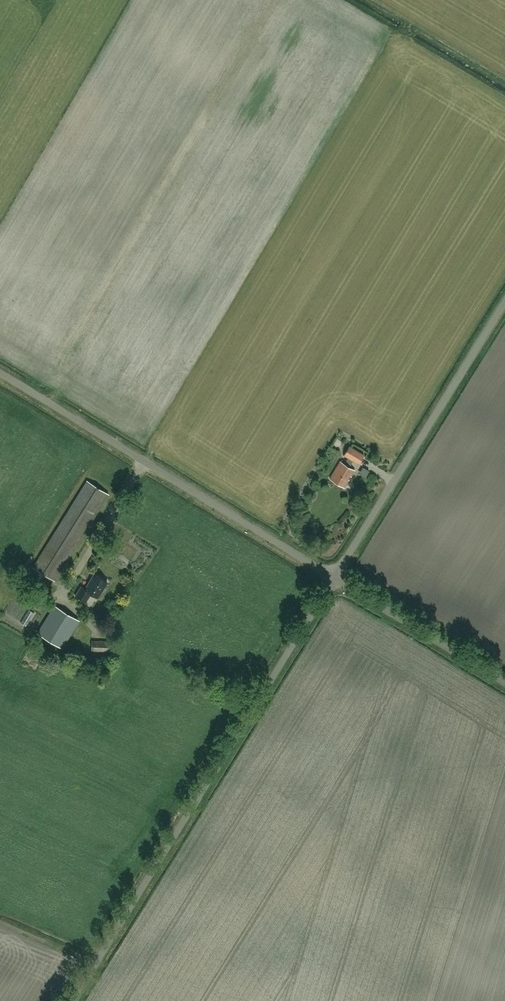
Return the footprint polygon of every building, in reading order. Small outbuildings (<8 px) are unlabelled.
[(359,463),(364,455),(349,445),(344,455),(348,457),(344,464),(340,461),(330,478),(344,487),(355,470),(349,466),(353,460),(359,463)] [(55,581),(109,494),(87,480),(33,567),(55,581)] [(98,597),(107,581),(95,574),(85,589),(82,586),(75,596),(85,602),(91,592),(98,597)] [(40,610),(46,599),(29,588),(22,599),(40,610)] [(94,607),(98,597),(92,595),(88,605),(94,607)] [(62,648),(79,620),(55,605),(37,633),(62,648)] [(34,613),(28,609),(20,622),(26,626),(34,613)] [(110,651),(115,651),(114,642),(110,642),(110,641),(92,640),(91,651),(110,651)]
